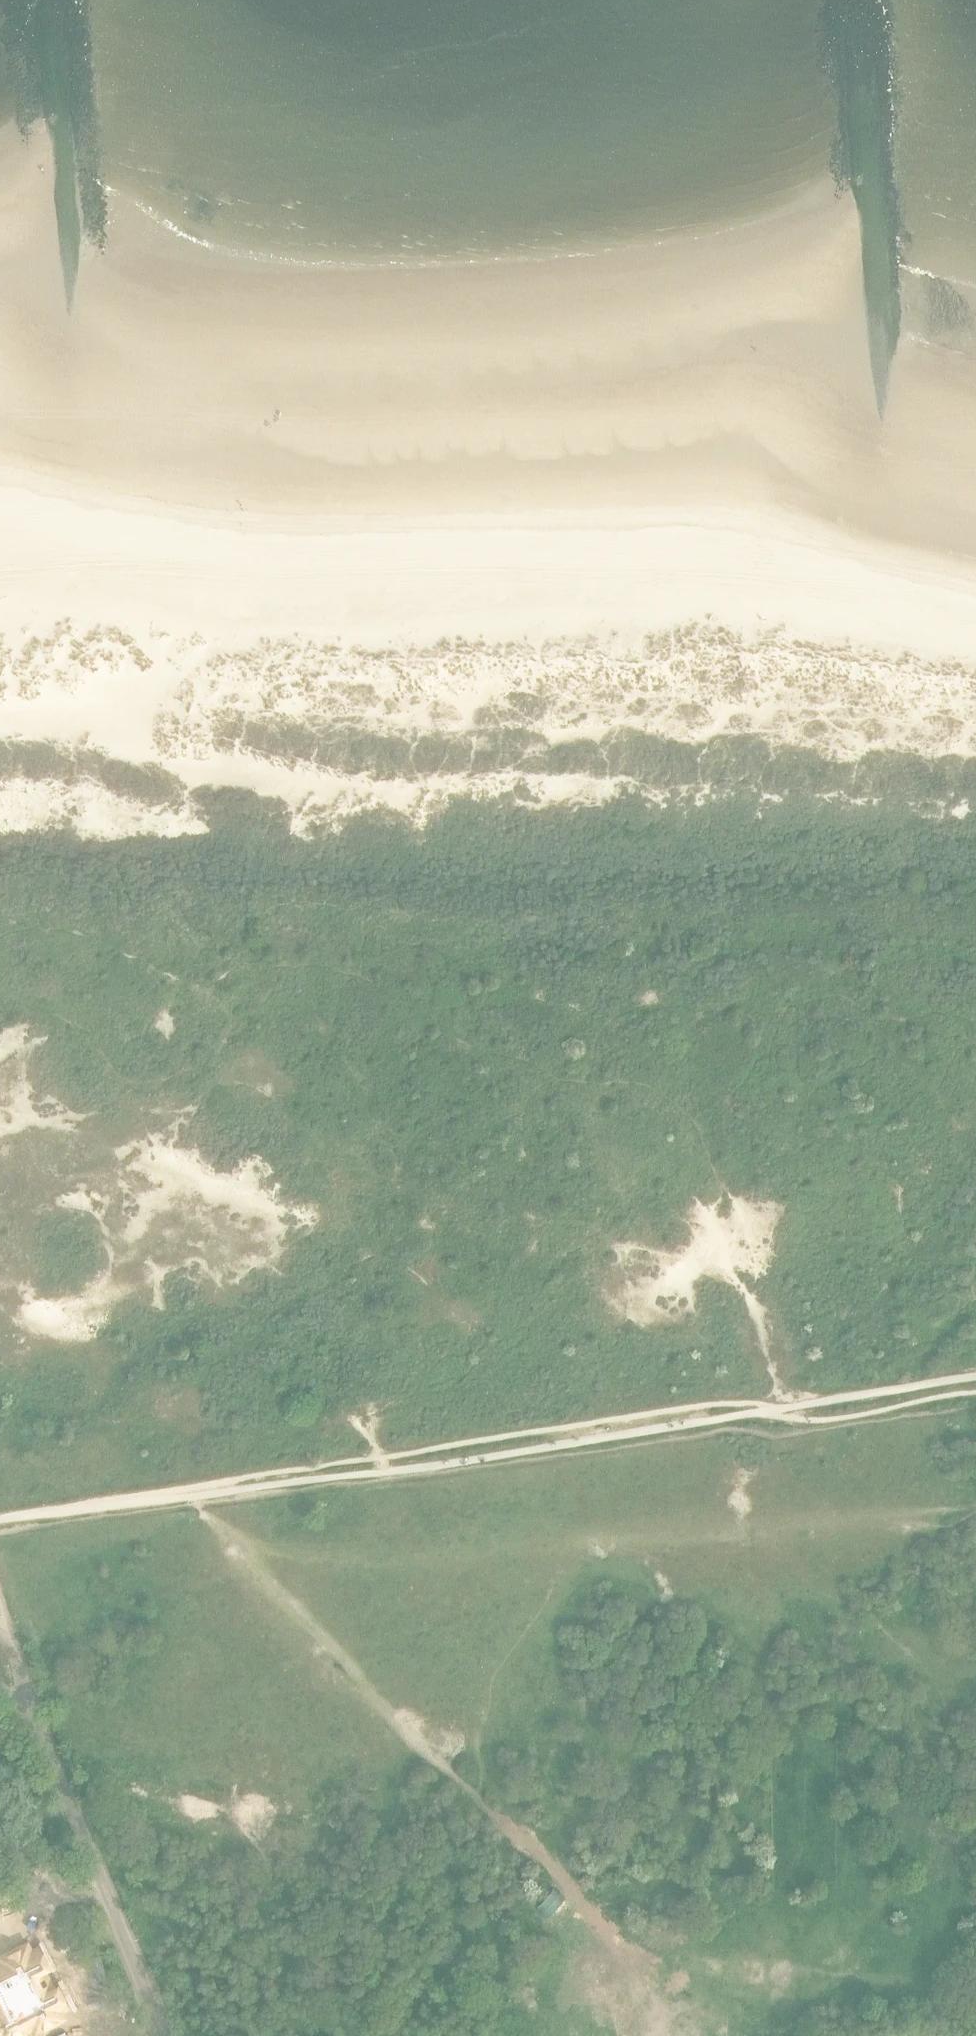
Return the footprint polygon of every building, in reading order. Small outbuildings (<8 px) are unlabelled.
[(0,1959),(0,2020),(6,2032),(32,2020),(34,2024),(59,2011),(56,2006),(64,2002),(55,1984),(49,1986),(39,1965),(45,1962),(38,1953),(38,1951),(37,1948),(35,1945),(27,1949),(23,1941),(0,1953),(0,1958),(0,1959)]
